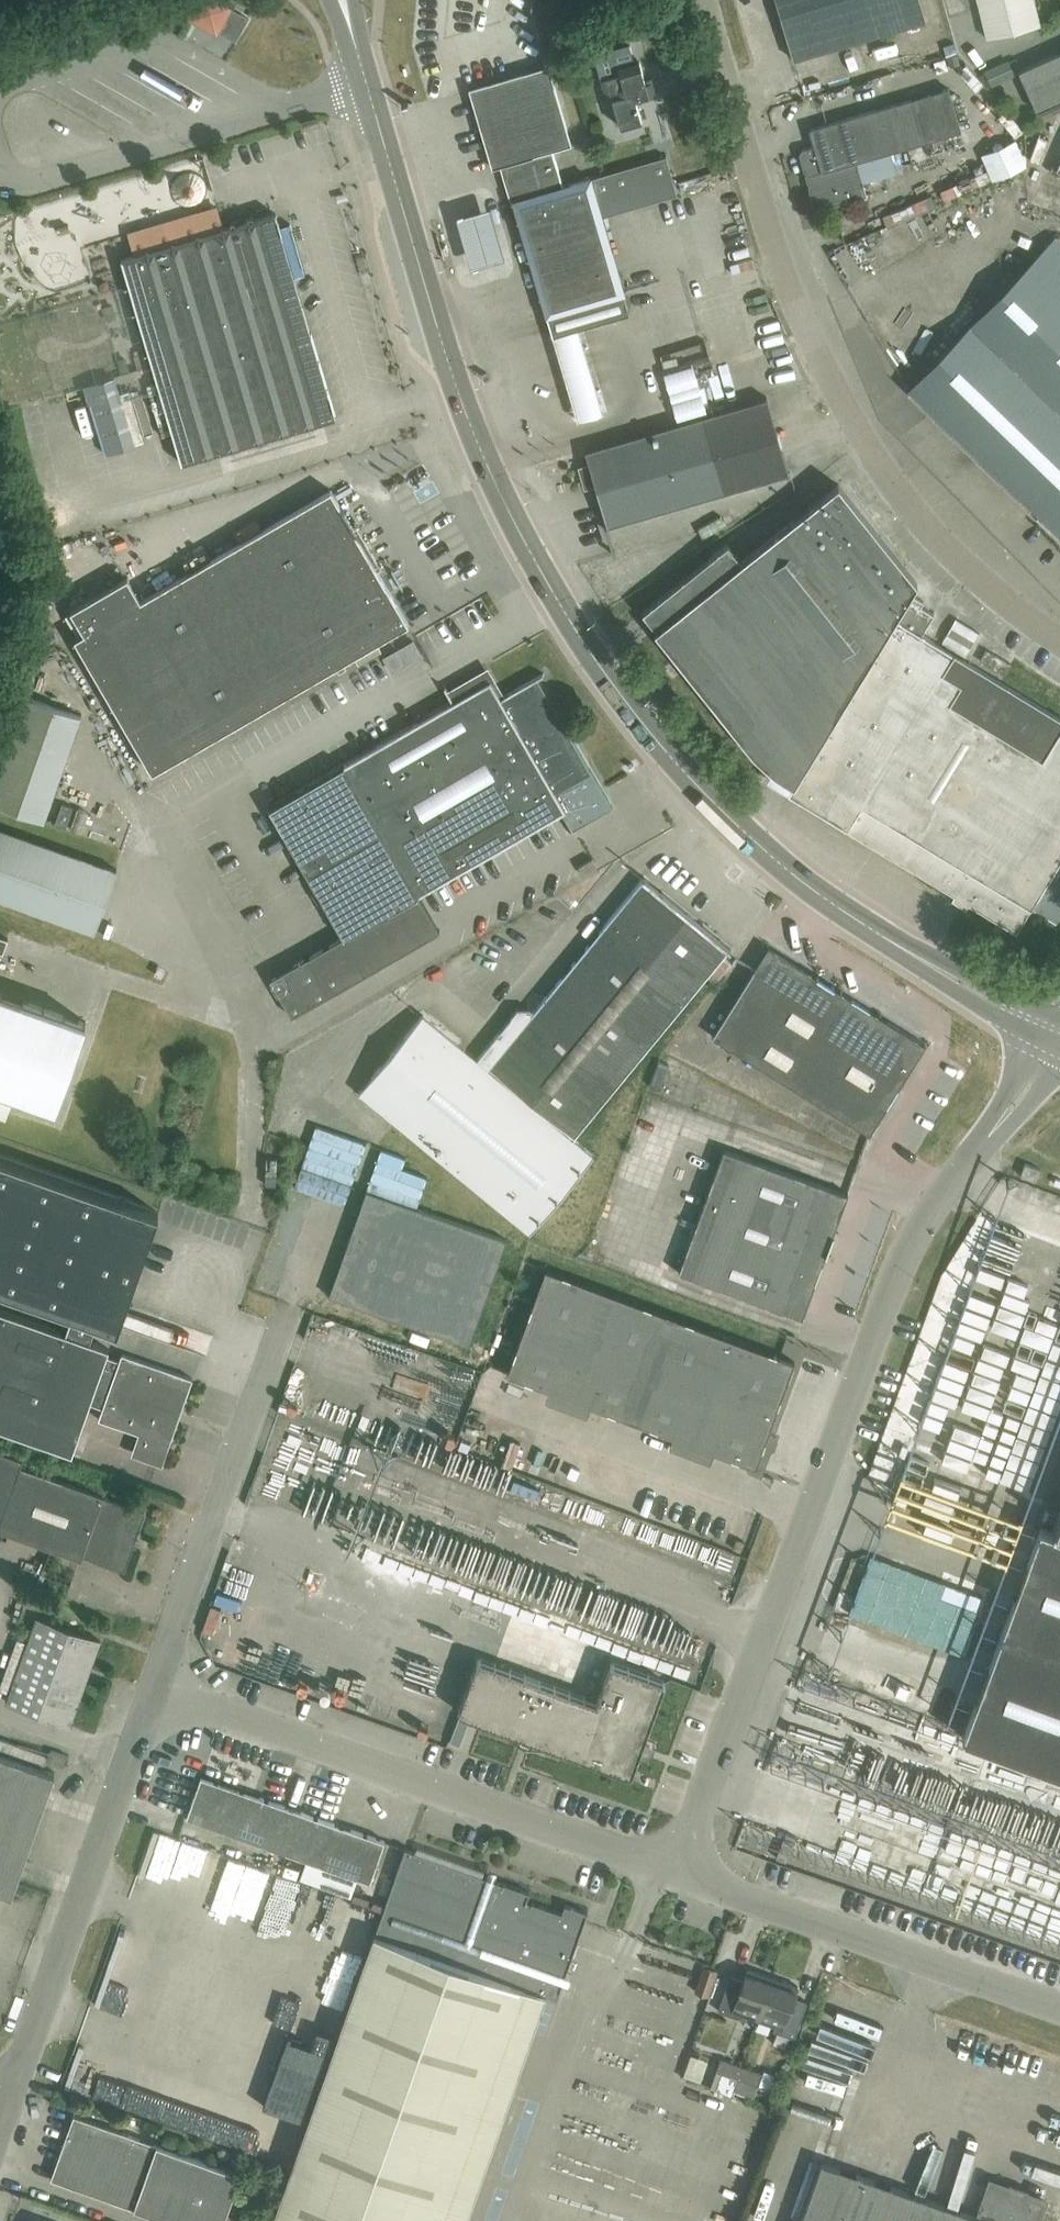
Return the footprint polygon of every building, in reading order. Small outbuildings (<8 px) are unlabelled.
[(215,0),(202,0),(192,17),(215,31),(228,8),(215,0)] [(919,0),(776,0),(793,60),(925,21),(919,0)] [(1033,0),(977,0),(987,39),(1039,25),(1033,0)] [(1008,71),(1024,108),(1059,92),(1059,48),(1008,71)] [(645,82),(639,62),(618,68),(619,74),(599,80),(606,101),(612,99),(620,127),(641,121),(635,99),(655,93),(651,80),(645,82)] [(490,83),(469,89),(492,168),(511,163),(521,198),(512,200),(546,317),(624,294),(601,216),(676,194),(665,157),(590,179),(590,178),(562,186),(552,151),(571,145),(547,66),(490,83)] [(960,131),(948,89),(809,130),(814,146),(801,150),(799,155),(804,173),(808,175),(810,183),(808,187),(814,207),(818,210),(866,196),(856,161),(960,131)] [(335,418),(275,213),(121,259),(181,464),(335,418)] [(504,266),(489,215),(455,224),(471,276),(504,266)] [(1059,328),(1059,244),(1053,237),(1011,281),(1059,328)] [(969,325),(1027,381),(1059,346),(1059,328),(1011,281),(969,325)] [(986,465),(1048,401),(1027,381),(969,325),(908,389),(986,465)] [(1048,401),(1059,413),(1059,346),(1027,381),(1048,401)] [(789,474),(767,398),(585,451),(589,465),(579,468),(583,483),(590,487),(595,486),(607,527),(789,474)] [(1048,401),(986,465),(1059,536),(1059,413),(1048,401)] [(838,485),(742,562),(727,544),(642,612),(656,630),(655,631),(751,752),(754,755),(774,774),(793,785),(788,793),(847,829),(847,828),(1016,932),(1031,908),(1055,922),(1059,914),(1059,718),(922,634),(934,615),(920,606),(923,602),(910,594),(917,583),(838,485)] [(408,624),(330,490),(136,603),(122,578),(69,609),(83,633),(74,639),(151,773),(408,624)] [(962,619),(949,639),(973,654),(986,634),(962,619)] [(1020,669),(1014,680),(1038,693),(1044,682),(1020,669)] [(590,771),(536,678),(500,699),(489,681),(473,691),(269,809),(331,916),(343,937),(270,979),(291,1016),(439,932),(418,895),(497,849),(560,812),(571,831),(612,807),(612,806),(611,807),(590,771)] [(25,697),(0,768),(0,806),(42,820),(79,716),(25,697)] [(0,829),(0,899),(94,933),(116,870),(0,829)] [(597,868),(592,859),(578,867),(584,876),(597,868)] [(729,949),(643,879),(532,1014),(529,1009),(516,1009),(477,1057),(424,1013),(359,1093),(529,1232),(594,1153),(574,1137),(729,949)] [(35,944),(33,953),(53,958),(55,950),(35,944)] [(924,1045),(768,947),(712,1037),(869,1135),(924,1045)] [(0,991),(0,1112),(2,1113),(10,1090),(55,1106),(85,1022),(0,991)] [(847,1195),(723,1149),(678,1273),(801,1318),(847,1195)] [(89,1343),(97,1322),(118,1329),(159,1212),(0,1157),(0,1287),(73,1313),(66,1334),(89,1343)] [(1039,1169),(1024,1163),(1020,1175),(1035,1180),(1039,1169)] [(506,1240),(366,1191),(328,1296),(469,1346),(506,1240)] [(987,1272),(1006,1276),(1015,1224),(996,1221),(987,1272)] [(1032,1231),(1029,1245),(1050,1250),(1054,1237),(1032,1231)] [(1057,1271),(1058,1269),(1059,1269),(1059,1261),(1037,1254),(1036,1257),(1017,1251),(1013,1263),(1042,1271),(1043,1267),(1057,1271)] [(794,1362),(545,1269),(506,1374),(755,1467),(794,1362)] [(0,1311),(0,1430),(71,1455),(89,1404),(102,1408),(98,1420),(140,1434),(133,1453),(162,1463),(192,1379),(121,1354),(119,1361),(106,1356),(109,1350),(89,1343),(66,1334),(0,1311)] [(336,1395),(331,1429),(358,1434),(364,1400),(336,1395)] [(0,1450),(0,1529),(81,1559),(82,1556),(124,1571),(144,1513),(103,1498),(104,1495),(20,1465),(22,1458),(0,1450)] [(1051,1531),(1040,1527),(962,1738),(1059,1774),(1059,1506),(1051,1531)] [(891,1556),(916,1560),(918,1550),(893,1545),(891,1556)] [(543,1571),(550,1551),(537,1546),(530,1566),(543,1571)] [(507,1552),(498,1585),(513,1589),(523,1556),(507,1552)] [(536,1597),(543,1573),(529,1569),(522,1593),(536,1597)] [(864,1594),(859,1617),(876,1620),(881,1598),(864,1594)] [(586,1597),(580,1612),(622,1629),(629,1614),(586,1597)] [(36,1618),(26,1644),(17,1641),(0,1688),(0,1690),(9,1693),(5,1702),(69,1726),(99,1641),(36,1618)] [(596,1702),(477,1658),(457,1713),(522,1737),(520,1744),(528,1747),(531,1740),(576,1756),(631,1776),(637,1758),(645,1760),(649,1747),(642,1744),(665,1682),(611,1662),(596,1702)] [(11,1896),(54,1773),(0,1754),(0,1892),(11,1896)] [(303,1859),(317,1817),(259,1797),(258,1799),(202,1779),(196,1797),(194,1796),(186,1818),(303,1859)] [(317,1817),(303,1859),(369,1883),(384,1841),(317,1817)] [(405,1848),(273,2220),(441,2220),(523,1988),(556,2000),(587,1913),(564,1905),(561,1913),(526,1900),(529,1892),(405,1848)] [(622,1957),(628,1935),(610,1930),(604,1952),(622,1957)] [(164,2015),(182,1955),(141,1943),(132,1972),(141,1975),(132,2006),(164,2015)] [(740,2014),(757,2020),(772,1978),(747,1969),(743,1980),(730,1975),(717,2011),(738,2019),(740,2014)] [(798,1987),(772,1978),(757,2020),(774,2026),(773,2031),(794,2038),(807,2002),(794,1998),(798,1987)] [(80,2079),(99,2086),(109,2061),(90,2054),(80,2079)] [(695,2055),(689,2074),(707,2080),(713,2061),(695,2055)] [(732,2091),(741,2066),(722,2059),(717,2072),(723,2074),(719,2086),(732,2091)] [(761,2073),(741,2066),(732,2091),(753,2098),(761,2073)] [(136,2099),(142,2082),(125,2076),(119,2093),(136,2099)] [(229,2097),(207,2096),(207,2104),(189,2103),(188,2125),(228,2126),(229,2097)] [(73,2115),(50,2180),(168,2220),(221,2220),(238,2173),(73,2115)] [(821,2162),(801,2220),(1036,2220),(1043,2201),(990,2182),(978,2217),(821,2162)]
